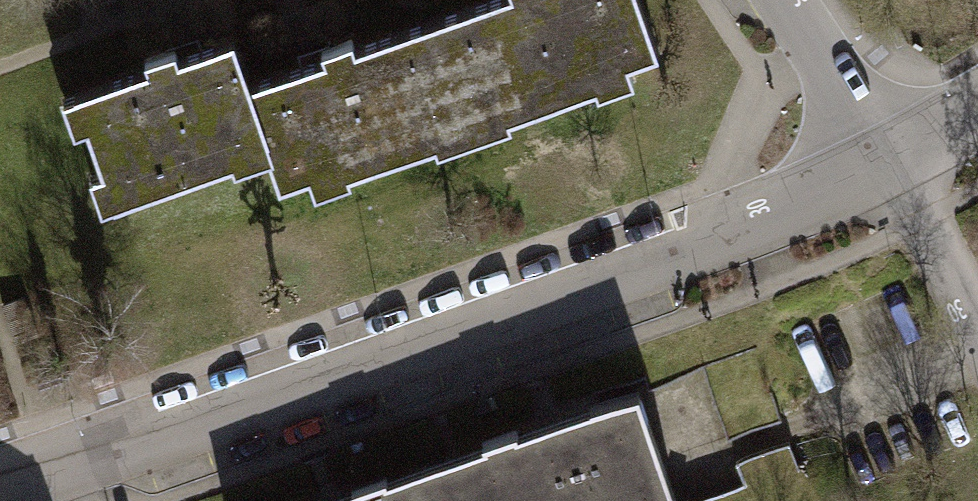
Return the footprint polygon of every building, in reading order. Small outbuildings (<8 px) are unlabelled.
[(468,119),(502,107),(506,118),(599,86),(595,75),(657,53),(639,0),(486,0),(433,19),(468,119)] [(434,131),(468,119),(433,19),(355,46),(352,38),(322,48),(325,57),(314,60),(250,83),(246,84),(265,136),(261,137),(278,186),(342,163),(346,175),(438,143),(434,131)] [(246,84),(250,83),(233,36),(187,52),(177,56),(174,47),(144,58),(147,68),(74,93),(113,205),(233,163),(228,149),(261,137),(265,136),(246,84)] [(414,482),(421,500),(678,500),(679,500),(640,388),(590,405),(594,417),(520,443),(515,429),(482,441),(487,456),(414,482)] [(414,482),(391,490),(385,474),(352,486),(357,500),(421,500),(414,482)]
